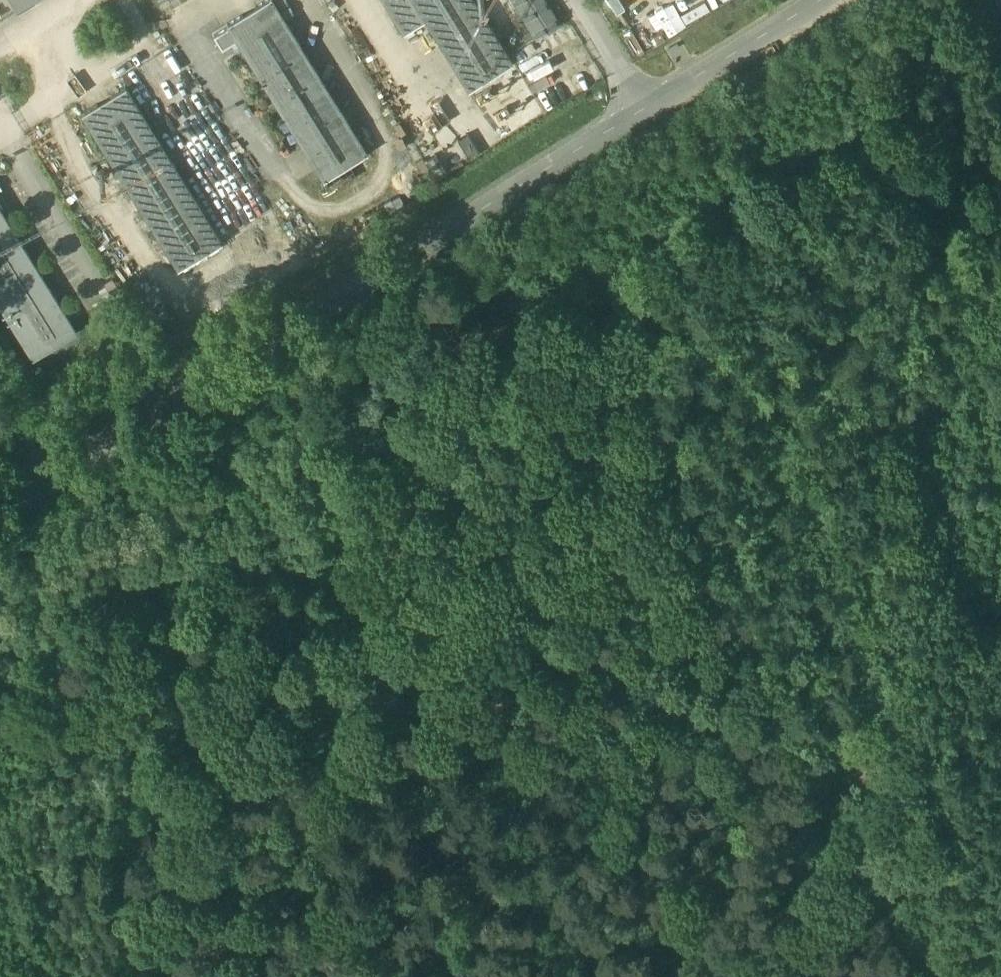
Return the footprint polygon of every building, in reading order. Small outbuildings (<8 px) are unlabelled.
[(18,9),(33,0),(12,0),(18,9)] [(274,0),(263,0),(227,22),(228,24),(236,38),(323,178),(367,151),(274,0)] [(474,0),(384,0),(404,32),(426,19),(469,88),(512,61),(474,0)] [(545,0),(514,0),(537,37),(559,23),(545,0)] [(633,21),(647,47),(680,29),(666,3),(633,21)] [(228,24),(213,34),(222,47),(236,38),(228,24)] [(221,241),(125,86),(82,112),(178,268),(221,241)] [(0,208),(0,305),(33,358),(76,331),(0,208)]
